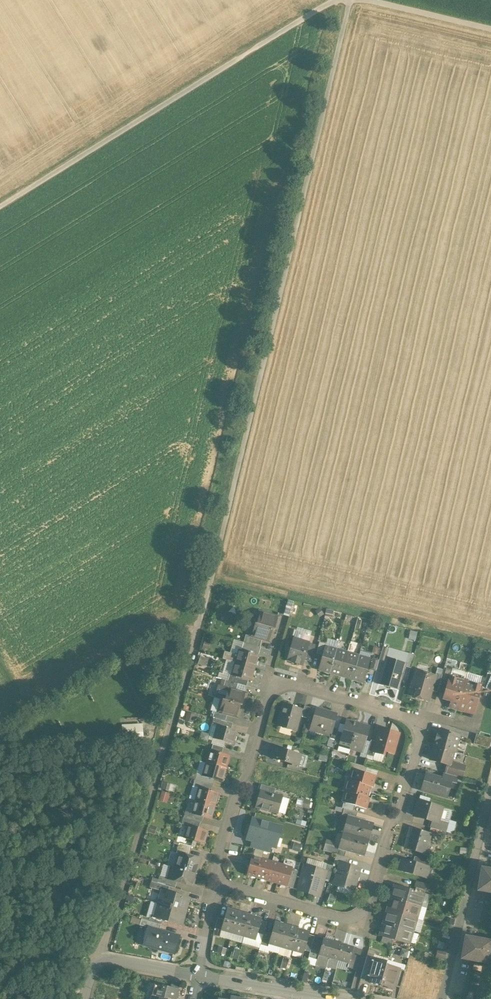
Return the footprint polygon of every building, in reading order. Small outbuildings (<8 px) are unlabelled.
[(278,616),(261,612),(257,625),(274,630),(276,631),(277,625),(276,624),(278,616)] [(257,625),(255,625),(251,637),(263,641),(269,642),(271,635),(273,635),(274,630),(257,625)] [(251,637),(246,636),(244,643),(260,648),(263,641),(251,637)] [(308,643),(294,639),(287,661),(302,665),(303,661),(308,643)] [(260,648),(244,643),(241,651),(259,656),(261,648),(260,648)] [(308,643),(303,661),(311,663),(316,646),(308,643)] [(324,645),(319,644),(316,654),(321,656),(324,647),(324,645)] [(336,651),(324,647),(321,656),(318,670),(329,674),(329,673),(336,651)] [(382,648),(379,661),(385,663),(386,658),(388,650),(382,648)] [(241,651),(240,651),(236,663),(255,669),(259,656),(241,651)] [(336,651),(329,673),(341,676),(347,654),(336,651)] [(359,657),(347,654),(341,676),(341,677),(352,680),(358,657),(359,657)] [(414,656),(408,654),(405,664),(404,667),(410,669),(414,656)] [(358,657),(352,680),(363,683),(369,660),(358,657)] [(405,664),(386,658),(385,663),(378,685),(398,691),(404,667),(405,664)] [(255,669),(236,663),(232,676),(232,677),(248,681),(251,682),(255,669)] [(451,670),(446,669),(442,680),(448,682),(450,676),(451,670)] [(435,677),(416,671),(413,681),(416,681),(414,689),(417,689),(414,698),(428,702),(431,691),(435,677)] [(248,681),(232,677),(232,676),(229,675),(228,681),(238,684),(247,687),(248,681)] [(442,676),(436,675),(435,677),(431,691),(437,693),(442,676)] [(465,681),(450,676),(448,682),(443,699),(451,701),(449,708),(457,710),(465,681)] [(228,681),(222,680),(221,686),(236,690),(238,684),(228,681)] [(480,685),(465,681),(457,710),(464,712),(466,706),(474,708),(480,685)] [(221,686),(219,686),(216,698),(222,700),(224,701),(242,706),(244,707),(245,702),(243,701),(246,693),(221,686)] [(242,706),(224,701),(222,700),(218,714),(227,716),(236,719),(238,711),(241,711),(242,706)] [(301,710),(284,705),(278,726),(295,731),(301,710)] [(310,708),(304,706),(301,717),(307,718),(310,708)] [(336,714),(317,709),(312,726),(320,728),(319,733),(329,736),(330,736),(332,728),(336,714)] [(218,714),(215,713),(214,718),(225,722),(227,716),(218,714)] [(225,722),(214,718),(212,725),(217,727),(217,726),(231,730),(233,724),(225,722)] [(357,724),(347,721),(344,734),(340,745),(350,748),(357,724)] [(369,728),(357,724),(350,748),(361,751),(362,751),(365,740),(369,728)] [(231,730),(217,726),(217,727),(214,739),(233,745),(236,732),(231,730)] [(338,730),(332,728),(330,736),(329,736),(328,740),(334,742),(337,732),(338,730)] [(143,729),(122,730),(123,744),(138,743),(138,740),(130,741),(130,738),(143,737),(143,729)] [(389,732),(380,730),(376,742),(374,752),(375,752),(384,755),(385,751),(392,753),(398,734),(390,731),(389,732)] [(459,737),(438,731),(434,747),(453,752),(455,753),(459,737)] [(334,742),(334,743),(340,745),(344,734),(337,732),(334,742)] [(490,739),(476,735),(473,744),(488,749),(490,739)] [(370,742),(365,740),(362,751),(361,751),(359,757),(365,759),(367,755),(370,742)] [(376,742),(371,740),(370,742),(367,755),(373,757),(375,752),(374,752),(376,742)] [(223,748),(212,745),(210,751),(222,754),(223,748)] [(280,749),(274,747),(271,758),(288,763),(287,764),(295,766),(295,765),(298,765),(301,755),(287,751),(288,749),(280,747),(280,749)] [(453,752),(434,747),(430,760),(447,765),(449,766),(450,763),(453,752)] [(222,754),(210,751),(207,764),(226,769),(228,764),(225,764),(228,756),(222,754)] [(367,768),(350,763),(349,770),(352,771),(352,770),(365,774),(367,768)] [(465,767),(450,763),(449,766),(447,765),(445,774),(462,779),(465,767)] [(226,769),(207,764),(203,776),(203,777),(214,780),(220,782),(222,774),(225,774),(226,769)] [(365,774),(352,770),(352,771),(349,780),(347,779),(344,792),(346,792),(343,802),(341,802),(341,803),(343,803),(355,807),(366,810),(370,798),(368,798),(371,787),(373,788),(376,777),(365,774)] [(214,780),(203,777),(203,776),(196,774),(194,780),(212,786),(214,780)] [(462,779),(445,774),(443,780),(449,782),(449,783),(455,784),(460,786),(462,779)] [(443,780),(427,776),(426,782),(423,783),(421,791),(446,798),(448,790),(450,789),(453,790),(455,784),(449,783),(449,782),(443,780)] [(212,786),(194,780),(193,786),(200,788),(210,792),(212,786)] [(275,789),(261,785),(259,792),(261,792),(261,791),(273,795),(275,789)] [(210,792),(200,788),(196,801),(215,807),(218,794),(210,792)] [(273,795),(261,791),(261,792),(256,808),(277,813),(282,797),(273,795)] [(215,807),(196,801),(192,814),(203,817),(210,819),(212,811),(213,812),(215,807)] [(441,809),(418,802),(414,817),(432,822),(437,823),(438,820),(441,809)] [(355,807),(343,803),(342,809),(343,809),(353,812),(355,807)] [(353,812),(343,809),(341,816),(347,817),(355,819),(356,813),(353,812)] [(192,814),(186,812),(184,818),(200,823),(201,823),(203,817),(192,814)] [(355,819),(347,817),(345,824),(347,825),(345,834),(368,840),(373,824),(355,819)] [(184,818),(183,818),(181,825),(188,827),(188,826),(199,829),(200,823),(184,818)] [(282,827),(253,819),(247,839),(253,840),(270,845),(279,848),(281,840),(279,839),(282,827)] [(448,823),(438,820),(437,823),(432,822),(430,828),(445,833),(448,823)] [(199,829),(188,826),(188,827),(184,839),(204,845),(207,831),(199,829)] [(430,835),(410,830),(405,849),(425,854),(430,835)] [(368,840),(345,834),(342,842),(340,842),(338,848),(338,850),(345,852),(363,857),(368,840)] [(270,845),(253,840),(251,849),(268,854),(270,845)] [(190,847),(178,844),(176,854),(179,854),(179,853),(187,856),(190,847)] [(338,848),(325,844),(323,851),(343,857),(345,852),(338,850),(338,848)] [(187,856),(179,853),(179,854),(175,868),(195,874),(200,859),(187,856)] [(261,859),(253,856),(247,875),(256,878),(261,859)] [(272,862),(261,859),(256,878),(266,881),(272,862)] [(428,868),(402,861),(399,871),(425,879),(428,868)] [(282,864),(272,862),(266,881),(276,884),(282,864)] [(292,868),(282,864),(276,884),(287,887),(292,869),(292,868)] [(359,869),(339,864),(334,886),(353,891),(359,869)] [(333,867),(326,865),(324,871),(325,871),(322,880),(328,882),(333,867)] [(324,871),(306,866),(299,890),(318,895),(322,880),(325,871),(324,871)] [(175,868),(171,867),(168,878),(167,878),(177,881),(192,885),(195,874),(175,868)] [(292,869),(287,887),(293,889),(298,871),(292,869)] [(482,870),(478,891),(490,893),(490,871),(482,870)] [(177,881),(167,878),(168,878),(160,875),(157,883),(165,885),(165,886),(168,887),(174,889),(177,881)] [(165,886),(151,882),(149,889),(162,893),(162,892),(167,893),(168,887),(165,886)] [(433,886),(416,882),(414,887),(431,892),(433,886)] [(423,894),(395,886),(391,898),(420,906),(423,894)] [(167,893),(162,892),(162,893),(158,904),(185,912),(189,899),(167,893)] [(420,906),(391,898),(387,912),(416,920),(420,906)] [(185,912),(158,904),(155,917),(155,918),(162,920),(181,925),(185,912)] [(238,913),(228,909),(221,930),(232,934),(238,913)] [(416,920),(387,912),(384,924),(412,932),(416,920)] [(250,916),(238,913),(232,934),(244,937),(250,916)] [(162,920),(155,918),(155,917),(150,916),(148,922),(161,925),(162,920)] [(261,920),(250,916),(244,937),(255,941),(257,933),(261,921),(261,920)] [(148,922),(141,920),(139,926),(149,929),(149,928),(159,931),(161,925),(148,922)] [(261,921),(257,933),(263,935),(264,932),(267,923),(261,921)] [(286,926),(274,923),(272,934),(272,935),(269,944),(280,947),(286,926)] [(384,924),(383,924),(381,930),(384,931),(383,937),(394,941),(409,945),(412,932),(384,924)] [(297,930),(286,926),(280,947),(291,950),(297,930)] [(159,931),(149,928),(149,929),(144,945),(173,953),(178,936),(159,931)] [(309,933),(297,930),(291,950),(304,953),(304,950),(308,936),(309,933)] [(263,935),(260,945),(268,947),(272,935),(272,934),(264,932),(263,935)] [(314,937),(308,936),(304,950),(310,952),(310,950),(314,937)] [(323,939),(314,937),(310,950),(319,953),(323,939)] [(394,941),(383,937),(381,943),(392,946),(394,941)] [(490,943),(466,938),(461,959),(486,964),(490,943)] [(333,942),(323,939),(319,953),(318,956),(317,959),(316,965),(326,968),(328,958),(333,942)] [(343,945),(333,942),(328,958),(338,961),(343,945)] [(353,947),(343,945),(338,961),(348,964),(349,961),(353,947)] [(438,945),(436,957),(445,959),(447,946),(438,945)] [(232,957),(238,958),(240,949),(234,947),(232,957)] [(353,947),(349,961),(354,962),(358,963),(361,950),(353,947)] [(400,955),(409,957),(410,950),(401,948),(400,955)] [(319,953),(310,950),(310,952),(309,956),(317,959),(318,956),(319,953)] [(366,957),(360,979),(366,981),(372,960),(372,958),(366,957)] [(372,960),(366,981),(380,985),(385,966),(386,964),(372,960)] [(399,970),(385,966),(380,985),(393,989),(394,987),(399,970)] [(405,972),(399,970),(394,987),(400,988),(405,972)] [(468,997),(474,998),(477,998),(480,988),(483,989),(487,974),(476,971),(468,997)] [(154,985),(152,996),(151,996),(150,998),(176,998),(179,990),(170,988),(170,989),(154,985)]
